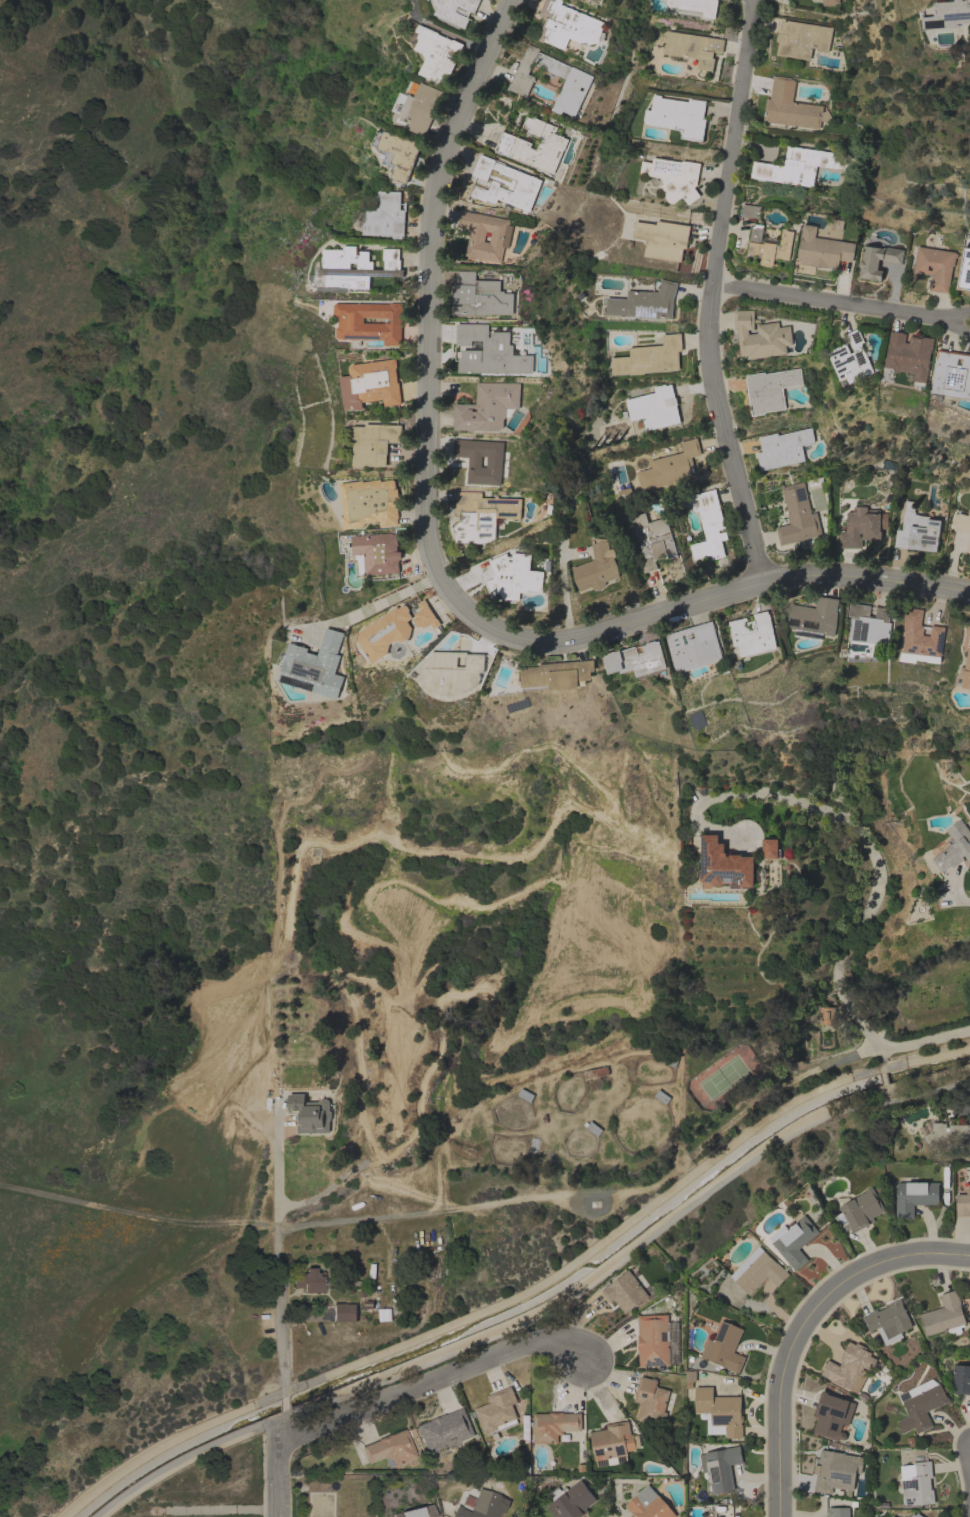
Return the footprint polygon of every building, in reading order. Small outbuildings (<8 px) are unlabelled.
[(432,4),(434,0),(480,0),(474,13),(470,11),(467,17),(469,18),(464,28),(434,14),(437,6),(432,4)] [(539,14),(544,0),(562,0),(560,4),(605,23),(599,38),(600,42),(588,44),(587,42),(580,42),(569,38),(565,49),(544,40),(543,42),(537,39),(543,25),(546,17),(539,14)] [(665,3),(665,0),(718,0),(715,18),(701,16),(702,12),(668,6),(665,3)] [(954,1),(954,0),(962,0),(964,0),(969,0),(969,22),(958,23),(958,27),(923,30),(922,17),(934,16),(933,2),(954,1)] [(827,52),(817,51),(818,48),(812,47),(810,60),(777,54),(778,42),(776,41),(777,34),(780,33),(782,21),(786,21),(786,20),(831,27),(827,52)] [(453,41),(450,46),(458,50),(453,62),(447,59),(446,61),(454,65),(452,70),(443,66),(442,69),(448,72),(443,84),(420,74),(427,56),(425,55),(426,53),(421,44),(422,43),(419,42),(423,34),(416,31),(418,25),(453,41)] [(723,39),(721,53),(713,52),(712,58),(714,58),(712,70),(697,68),(698,59),(662,53),(666,30),(723,39)] [(527,43),(539,49),(537,52),(571,67),(571,66),(594,76),(576,116),(563,111),(562,114),(552,110),(565,79),(535,65),(536,62),(533,61),(528,74),(535,77),(526,97),(507,88),(527,43)] [(825,109),(829,116),(829,119),(829,121),(827,122),(825,122),(820,120),(819,129),(763,120),(766,98),(769,98),(773,75),(790,78),(790,80),(795,81),(792,101),(823,106),(822,111),(825,109)] [(444,92),(425,135),(408,127),(411,121),(398,115),(408,94),(414,97),(421,81),(444,92)] [(649,110),(652,94),(660,95),(660,97),(687,101),(688,99),(704,101),(702,118),(706,118),(703,141),(680,138),(681,130),(673,129),(674,128),(647,125),(648,121),(642,120),(644,109),(649,110)] [(565,150),(564,149),(554,174),(522,160),(522,161),(494,149),(502,130),(532,142),(530,146),(537,149),(541,138),(526,132),(528,128),(522,126),(526,115),(532,118),(533,116),(546,121),(546,122),(558,127),(556,132),(555,131),(554,133),(569,139),(565,150)] [(391,178),(395,167),(383,163),(386,154),(379,151),(376,146),(373,145),(378,130),(384,131),(384,130),(421,142),(407,183),(391,178)] [(842,154),(840,169),(816,165),(813,187),(751,177),(753,161),(782,165),(784,158),(786,145),(842,154)] [(542,179),(530,211),(513,204),(511,209),(504,206),(506,201),(498,198),(496,203),(487,199),(486,201),(470,195),(477,176),(472,174),(480,154),(495,159),(495,161),(542,179)] [(651,162),(652,157),(681,162),(681,160),(700,163),(696,185),(694,187),(700,196),(688,204),(682,196),(673,203),(671,200),(669,202),(658,187),(664,183),(660,177),(639,174),(641,161),(651,162)] [(401,191),(401,210),(404,210),(404,208),(403,208),(404,202),(406,202),(406,211),(405,211),(404,235),(402,235),(402,239),(393,239),(393,235),(364,234),(364,221),(366,222),(367,209),(377,210),(377,207),(380,207),(380,201),(378,201),(379,191),(401,191)] [(761,206),(759,219),(740,216),(742,203),(761,206)] [(509,219),(508,224),(512,225),(508,247),(504,246),(501,262),(465,255),(470,230),(457,227),(460,210),(509,219)] [(655,224),(656,220),(689,225),(686,249),(683,248),(681,262),(643,256),(645,239),(632,237),(634,221),(655,224)] [(789,260),(774,258),(773,266),(761,264),(762,255),(750,254),(749,256),(747,255),(751,225),(754,226),(754,224),(763,225),(762,229),(764,230),(762,243),(764,244),(764,242),(776,243),(776,245),(779,245),(782,228),(786,228),(786,230),(793,231),(789,260)] [(855,243),(852,261),(839,259),(837,267),(827,265),(827,268),(810,265),(811,263),(797,261),(801,236),(802,224),(816,226),(815,237),(855,243)] [(344,249),(344,245),(357,246),(357,254),(360,254),(360,250),(369,251),(369,261),(373,261),(373,269),(384,269),(384,260),(383,260),(383,248),(399,248),(399,259),(400,259),(400,269),(403,269),(403,276),(370,276),(370,288),(348,288),(348,286),(326,286),(326,274),(320,274),(320,267),(323,267),(323,249),(344,249)] [(901,264),(882,261),(882,259),(879,258),(877,269),(883,270),(881,281),(859,277),(860,267),(859,266),(860,260),(862,259),(864,245),(884,248),(884,246),(903,249),(901,264)] [(962,245),(969,246),(969,291),(955,289),(962,245)] [(912,272),(913,263),(914,264),(916,246),(955,252),(953,266),(952,265),(948,293),(928,290),(931,275),(912,272)] [(475,271),(475,279),(500,280),(500,290),(504,290),(504,292),(514,293),(513,314),(492,314),(492,315),(454,314),(454,303),(452,303),(452,284),(455,284),(456,270),(475,271)] [(672,318),(605,314),(606,297),(626,299),(627,290),(657,291),(661,278),(677,283),(673,299),(672,318)] [(389,304),(389,302),(402,302),(401,345),(383,345),(383,339),(338,338),(336,336),(336,328),(338,326),(339,316),(335,316),(333,314),(333,305),(335,303),(389,304)] [(748,334),(757,332),(756,324),(773,322),(772,316),(775,316),(775,321),(778,321),(778,327),(789,325),(792,344),(785,345),(787,353),(750,359),(749,355),(740,356),(736,330),(734,330),(733,310),(753,309),(753,319),(756,319),(756,320),(759,319),(759,321),(753,322),(753,329),(747,329),(748,334)] [(533,354),(533,375),(456,374),(456,357),(461,357),(461,354),(466,354),(466,340),(454,340),(454,322),(461,322),(461,323),(488,323),(488,331),(509,331),(509,344),(513,344),(513,354),(533,354)] [(850,383),(848,378),(841,381),(827,352),(846,343),(851,353),(855,351),(846,333),(858,328),(865,342),(862,344),(875,372),(850,383)] [(925,388),(913,386),(914,379),(909,379),(910,374),(915,374),(916,374),(911,373),(911,372),(899,371),(899,369),(885,367),(890,331),(893,332),(893,331),(903,332),(903,333),(906,334),(905,342),(909,343),(910,335),(918,337),(919,336),(933,338),(927,383),(925,383),(925,388)] [(681,333),(682,351),(678,351),(679,369),(644,372),(644,374),(629,375),(629,373),(611,374),(610,357),(629,356),(628,347),(662,345),(661,334),(681,333)] [(938,349),(969,354),(969,398),(932,392),(937,358),(936,358),(938,349)] [(395,358),(396,367),(394,368),(396,382),(398,382),(401,403),(384,406),(383,399),(363,402),(364,410),(346,409),(340,377),(350,375),(349,368),(351,364),(395,358)] [(745,375),(764,372),(764,373),(799,368),(802,384),(782,388),(785,409),(764,412),(764,414),(751,416),(745,375)] [(519,408),(514,408),(509,416),(506,416),(503,419),(503,427),(499,430),(453,429),(454,403),(475,404),(476,382),(520,383),(519,408)] [(665,384),(665,385),(671,384),(681,421),(646,431),(642,418),(630,421),(625,400),(654,392),(653,387),(665,384)] [(384,426),(384,424),(401,425),(400,442),(387,442),(387,454),(386,454),(386,466),(353,466),(353,441),(352,441),(352,426),(384,426)] [(777,433),(777,435),(811,427),(814,442),(801,445),(804,460),(760,470),(756,452),(761,451),(758,437),(777,433)] [(651,468),(649,460),(683,452),(680,442),(696,438),(700,454),(691,457),(696,477),(639,491),(635,471),(651,468)] [(503,442),(500,485),(467,483),(468,457),(452,456),(453,439),(503,442)] [(363,480),(363,481),(379,479),(380,481),(391,479),(394,481),(395,486),(393,489),(396,488),(399,505),(397,506),(399,517),(397,518),(398,525),(381,527),(380,520),(366,523),(363,526),(344,529),(342,516),(344,516),(339,484),(363,480)] [(780,487),(803,481),(811,513),(816,512),(822,535),(780,545),(775,527),(789,523),(780,487)] [(727,539),(721,541),(725,556),(711,559),(710,555),(692,559),(688,544),(705,540),(697,511),(692,513),(690,505),(681,507),(679,500),(690,497),(690,494),(695,493),(696,494),(715,489),(727,539)] [(472,491),(472,497),(494,498),(494,496),(498,496),(497,498),(521,499),(521,519),(510,518),(496,517),(496,538),(485,543),(455,542),(456,531),(452,528),(459,521),(459,515),(455,515),(455,491),(472,491)] [(941,523),(939,540),(938,540),(937,551),(894,547),(896,530),(901,531),(903,510),(904,511),(906,500),(915,501),(914,511),(915,511),(914,514),(928,516),(928,518),(940,520),(939,523),(941,523)] [(867,506),(867,509),(879,509),(879,513),(888,513),(887,528),(880,528),(880,531),(881,531),(881,539),(862,539),(862,548),(837,548),(837,540),(838,540),(838,530),(846,531),(846,511),(852,511),(853,506),(867,506)] [(969,510),(969,533),(953,528),(954,524),(951,523),(954,513),(957,514),(958,512),(967,515),(969,510)] [(644,512),(647,522),(666,517),(678,556),(668,559),(667,556),(654,560),(657,568),(644,572),(639,558),(642,557),(629,517),(644,512)] [(352,535),(396,532),(397,551),(401,551),(401,559),(398,559),(399,572),(366,574),(359,574),(358,559),(356,559),(356,556),(353,556),(352,535)] [(592,544),(608,541),(610,555),(613,554),(620,577),(606,582),(607,584),(601,589),(594,589),(593,586),(580,591),(572,567),(594,559),(592,544)] [(500,592),(493,595),(486,581),(493,578),(492,576),(496,574),(495,572),(494,573),(489,562),(490,562),(489,560),(505,552),(507,556),(511,556),(511,552),(531,554),(529,572),(544,573),(542,591),(528,590),(527,592),(520,592),(519,600),(503,599),(500,592)] [(816,608),(817,596),(839,599),(837,611),(838,612),(835,636),(823,634),(824,633),(796,628),(795,629),(786,627),(790,603),(816,608)] [(424,599),(429,606),(428,606),(436,617),(441,624),(434,629),(430,623),(423,628),(421,625),(418,627),(412,619),(416,617),(413,614),(420,609),(417,604),(424,599)] [(865,605),(865,609),(869,610),(869,615),(875,616),(876,607),(890,608),(889,622),(892,622),(889,644),(848,640),(851,617),(854,618),(854,617),(848,616),(849,603),(865,605)] [(397,606),(398,608),(403,605),(406,605),(409,609),(409,612),(413,617),(407,621),(412,628),(410,639),(405,642),(395,640),(390,644),(389,652),(390,653),(373,664),(358,640),(360,631),(397,606)] [(902,652),(904,635),(902,635),(905,607),(923,609),(921,625),(924,626),(923,635),(930,636),(931,625),(945,627),(941,657),(902,652)] [(740,657),(739,651),(733,652),(732,646),(733,646),(727,621),(746,617),(747,621),(754,620),(752,614),(767,610),(768,613),(770,613),(778,648),(740,657)] [(665,635),(712,621),(724,659),(676,674),(665,635)] [(966,625),(969,626),(969,689),(961,688),(963,677),(958,676),(960,666),(964,667),(967,651),(962,650),(966,625)] [(284,661),(283,661),(289,642),(308,648),(307,652),(318,655),(326,627),(344,633),(337,654),(341,655),(336,673),(345,676),(339,699),(278,681),(284,661)] [(668,668),(637,677),(634,669),(622,673),(621,670),(609,674),(603,655),(608,654),(608,653),(615,650),(615,651),(620,650),(620,651),(634,647),(635,647),(636,647),(638,653),(644,651),(642,646),(646,644),(646,643),(655,640),(656,642),(659,641),(668,668)] [(467,652),(467,653),(485,654),(485,672),(480,672),(480,683),(475,687),(472,690),(468,691),(464,693),(459,695),(454,695),(448,695),(441,694),(437,693),(431,691),(429,689),(424,686),(424,668),(426,668),(426,658),(429,658),(429,656),(431,656),(431,651),(467,652)] [(520,667),(539,666),(538,664),(595,659),(596,671),(592,671),(592,679),(587,680),(587,685),(580,685),(580,688),(550,691),(550,685),(521,687),(520,667)] [(692,729),(704,724),(700,711),(688,715),(692,729)] [(960,818),(969,832),(969,863),(964,855),(963,856),(964,859),(953,867),(952,865),(943,872),(932,858),(954,842),(945,829),(960,818)] [(718,834),(718,843),(724,843),(724,852),(726,852),(726,855),(730,855),(730,854),(742,854),(742,855),(755,855),(754,887),(741,887),(741,888),(730,888),(730,883),(724,883),(722,885),(714,885),(711,888),(702,888),(702,882),(701,882),(701,834),(718,834)] [(780,849),(781,849),(781,858),(763,858),(763,838),(780,838),(780,849)] [(834,1024),(819,1024),(820,1007),(834,1007),(834,1024)] [(606,1066),(608,1074),(585,1079),(583,1071),(606,1066)] [(534,1095),(530,1102),(517,1095),(521,1088),(534,1095)] [(670,1098),(665,1104),(654,1096),(658,1089),(670,1098)] [(287,1094),(304,1093),(304,1102),(318,1101),(320,1098),(327,1098),(329,1101),(330,1111),(332,1111),(332,1117),(331,1117),(331,1120),(330,1120),(330,1132),(297,1133),(297,1112),(288,1113),(287,1094)] [(602,1130),(597,1136),(585,1127),(586,1126),(583,1124),(585,1121),(588,1123),(590,1121),(602,1130)] [(949,1124),(969,1124),(969,1138),(967,1138),(967,1146),(941,1146),(930,1151),(928,1146),(924,1148),(919,1139),(922,1137),(922,1136),(923,1135),(923,1136),(932,1131),(932,1122),(946,1122),(946,1130),(949,1130),(949,1124)] [(938,1182),(938,1204),(914,1204),(914,1219),(896,1219),(896,1203),(897,1203),(897,1182),(938,1182)] [(885,1210),(872,1217),(874,1221),(853,1233),(850,1228),(843,1232),(840,1227),(840,1226),(834,1216),(842,1211),(839,1207),(867,1191),(866,1190),(872,1187),(885,1210)] [(966,1187),(969,1187),(969,1216),(956,1216),(956,1194),(966,1194),(966,1187)] [(818,1232),(799,1248),(808,1259),(794,1271),(771,1242),(772,1241),(768,1237),(784,1224),(788,1229),(800,1218),(799,1218),(804,1214),(818,1232)] [(775,1262),(776,1261),(789,1274),(777,1286),(767,1276),(749,1295),(729,1276),(759,1245),(775,1262)] [(305,1293),(305,1288),(293,1288),(293,1273),(306,1273),(306,1269),(315,1268),(316,1273),(325,1273),(325,1292),(305,1293)] [(648,1296),(624,1314),(614,1300),(610,1302),(600,1289),(605,1286),(606,1286),(628,1269),(648,1296)] [(943,1307),(939,1294),(956,1289),(961,1307),(960,1307),(965,1323),(964,1324),(964,1326),(960,1327),(961,1331),(961,1332),(959,1333),(952,1336),(950,1335),(949,1335),(947,1329),(926,1336),(919,1314),(943,1307)] [(901,1336),(884,1344),(876,1328),(872,1330),(872,1331),(869,1333),(861,1317),(877,1309),(878,1311),(888,1306),(887,1304),(899,1298),(909,1320),(912,1326),(899,1333),(901,1336)] [(356,1304),(356,1322),(333,1322),(333,1304),(356,1304)] [(677,1322),(678,1363),(669,1363),(669,1365),(639,1366),(638,1350),(637,1334),(638,1334),(637,1315),(668,1314),(668,1322),(677,1322)] [(733,1352),(745,1357),(738,1373),(721,1366),(721,1365),(700,1356),(707,1338),(713,1341),(722,1320),(743,1329),(733,1352)] [(874,1359),(873,1361),(875,1362),(872,1368),(870,1367),(869,1370),(863,1367),(862,1369),(868,1372),(857,1393),(835,1382),(820,1374),(828,1359),(839,1365),(841,1361),(838,1359),(847,1341),(870,1353),(869,1356),(874,1359)] [(953,1363),(969,1364),(969,1394),(952,1393),(952,1392),(951,1392),(953,1363)] [(695,1370),(695,1381),(692,1381),(692,1388),(686,1388),(686,1370),(695,1370)] [(640,1376),(657,1380),(655,1386),(669,1390),(669,1391),(675,1392),(669,1415),(666,1414),(663,1426),(636,1419),(640,1402),(633,1401),(640,1376)] [(939,1383),(947,1399),(950,1401),(939,1407),(938,1405),(926,1412),(933,1426),(917,1434),(914,1427),(902,1433),(896,1421),(909,1415),(903,1401),(902,1401),(898,1394),(930,1378),(937,1384),(939,1383)] [(489,1402),(487,1395),(510,1386),(517,1402),(511,1404),(517,1418),(515,1418),(517,1423),(488,1434),(487,1433),(484,1434),(473,1408),(489,1402)] [(712,1386),(712,1396),(740,1396),(740,1407),(741,1407),(741,1413),(740,1413),(742,1415),(742,1420),(740,1423),(740,1424),(742,1424),(742,1437),(725,1437),(725,1433),(707,1434),(707,1419),(702,1419),(700,1416),(700,1413),(695,1413),(695,1386),(712,1386)] [(818,1417),(813,1416),(822,1390),(828,1392),(827,1394),(855,1403),(848,1425),(842,1423),(840,1431),(844,1432),(842,1440),(839,1438),(838,1441),(813,1432),(818,1417)] [(445,1454),(435,1458),(434,1456),(431,1457),(429,1453),(427,1454),(416,1426),(430,1420),(430,1419),(445,1413),(445,1414),(463,1407),(474,1435),(443,1448),(445,1454)] [(549,1413),(549,1412),(562,1412),(562,1413),(581,1412),(581,1431),(562,1431),(562,1434),(557,1435),(557,1443),(533,1443),(533,1413),(549,1413)] [(637,1435),(639,1447),(635,1447),(635,1449),(631,1450),(631,1454),(626,1455),(627,1462),(597,1467),(596,1460),(594,1460),(590,1432),(607,1429),(606,1424),(628,1420),(630,1434),(633,1433),(633,1435),(637,1435)] [(388,1467),(385,1460),(386,1460),(385,1457),(368,1464),(361,1447),(379,1440),(378,1439),(391,1434),(391,1435),(406,1429),(417,1457),(395,1466),(394,1464),(388,1467)] [(361,1469),(353,1448),(359,1446),(367,1467),(361,1469)] [(734,1489),(712,1493),(708,1471),(702,1472),(699,1454),(705,1453),(704,1452),(739,1446),(742,1462),(730,1464),(734,1489)] [(843,1452),(843,1453),(863,1457),(860,1473),(855,1472),(853,1490),(833,1487),(832,1494),(814,1491),(816,1474),(818,1475),(820,1463),(818,1462),(820,1449),(843,1452)] [(932,1477),(929,1477),(930,1489),(933,1489),(934,1502),(911,1505),(911,1504),(903,1504),(902,1490),(901,1490),(900,1477),(915,1476),(914,1468),(913,1468),(912,1462),(930,1461),(932,1477)] [(588,1511),(580,1516),(555,1516),(546,1505),(552,1500),(548,1494),(558,1487),(560,1490),(565,1486),(567,1489),(580,1479),(596,1500),(586,1508),(588,1511)] [(676,1515),(674,1516),(637,1516),(635,1515),(634,1516),(624,1505),(647,1483),(676,1515)] [(501,1510),(497,1516),(452,1516),(458,1505),(462,1507),(461,1508),(470,1512),(475,1499),(501,1510)] [(432,1504),(436,1516),(394,1516),(393,1514),(432,1504)] [(849,1507),(849,1516),(828,1516),(828,1507),(849,1507)]
